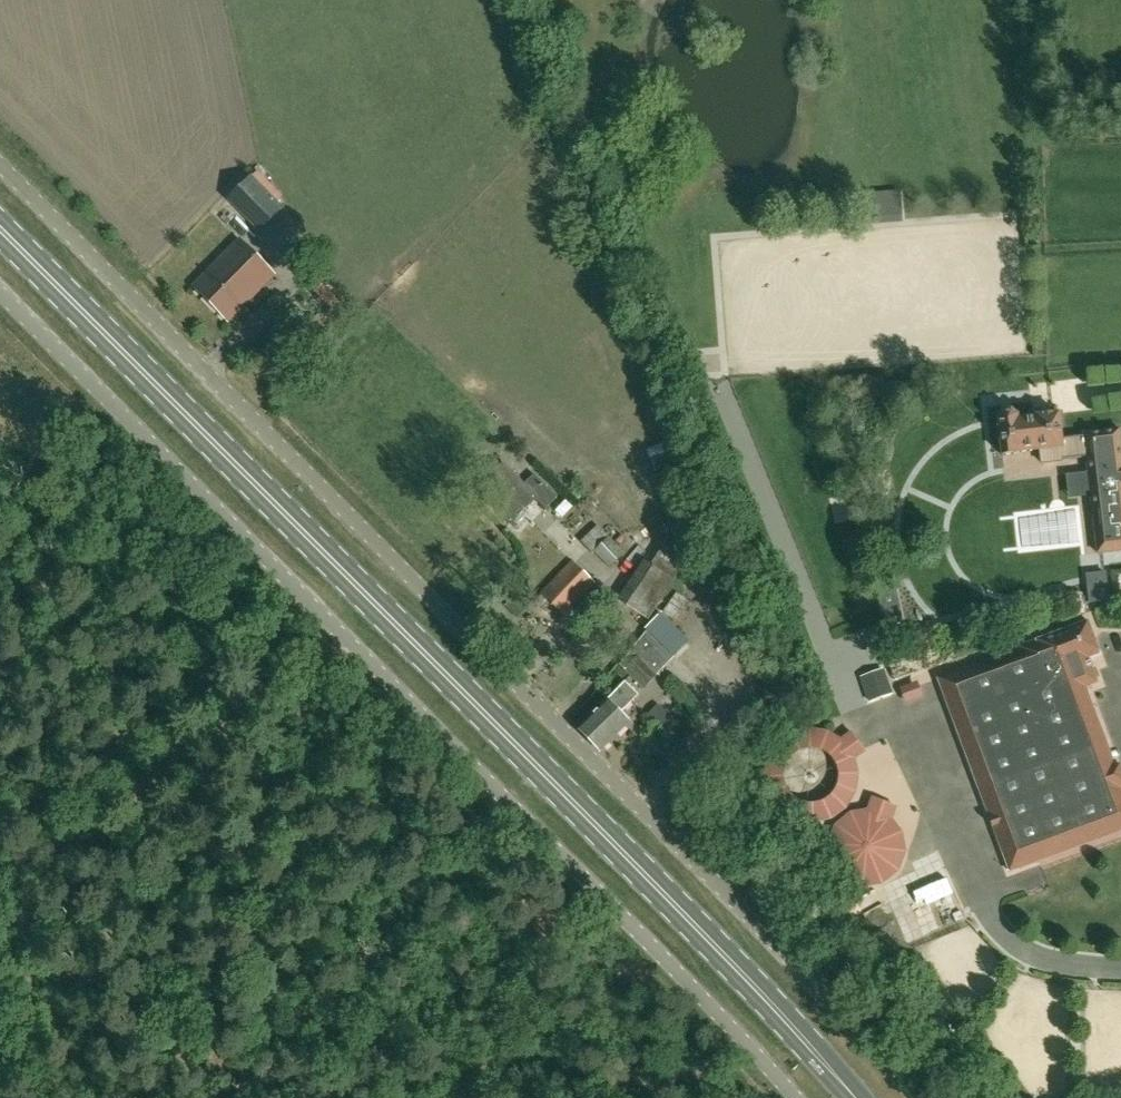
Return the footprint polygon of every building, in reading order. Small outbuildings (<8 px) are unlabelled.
[(251,175),(227,200),(259,232),(284,207),(251,175)] [(885,196),(886,223),(907,223),(906,195),(885,196)] [(228,321),(274,276),(239,239),(192,285),(228,321)] [(998,417),(1002,455),(1016,454),(1015,453),(1040,450),(1042,463),(1065,461),(1065,458),(1087,456),(1098,553),(1120,551),(1120,438),(1120,429),(1084,433),(1084,436),(1062,438),(1059,413),(1019,418),(1018,416),(1011,410),(1003,411),(998,417)] [(545,509),(557,498),(535,475),(525,485),(503,463),(478,488),(511,523),(536,499),(545,509)] [(570,521),(583,509),(574,500),(561,512),(570,521)] [(572,532),(609,569),(626,555),(588,517),(572,532)] [(654,567),(674,579),(684,565),(664,552),(654,567)] [(540,593),(564,617),(595,583),(571,560),(540,593)] [(1108,573),(1087,575),(1090,605),(1111,602),(1108,573)] [(885,628),(904,624),(897,588),(892,589),(890,576),(879,579),(881,591),(878,592),(885,628)] [(1111,759),(1085,687),(1097,683),(1088,657),(1099,653),(1088,621),(1019,647),(1019,648),(937,678),(1008,872),(1120,831),(1120,778),(1115,761),(1112,762),(1111,759)] [(673,656),(644,628),(617,663),(643,689),(673,656)] [(742,640),(731,659),(742,665),(752,645),(742,640)] [(883,669),(861,677),(870,702),(892,694),(883,669)] [(638,695),(625,681),(577,728),(599,750),(627,722),(619,713),(638,695)] [(910,692),(912,703),(933,700),(931,689),(910,692)] [(835,824),(827,843),(830,864),(843,880),(862,887),(882,884),(898,871),(906,852),(903,832),(893,819),(898,806),(872,796),(867,809),(851,811),(835,824)] [(957,1078),(964,1090),(980,1081),(973,1069),(957,1078)]
